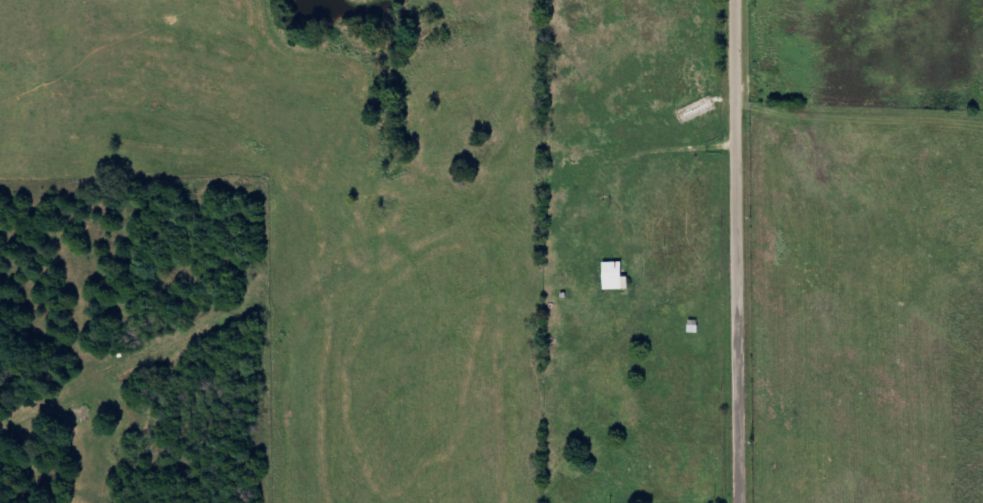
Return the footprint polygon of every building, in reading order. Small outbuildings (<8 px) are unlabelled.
[(622,262),(603,262),(604,290),(632,289),(631,276),(623,277),(622,262)]
